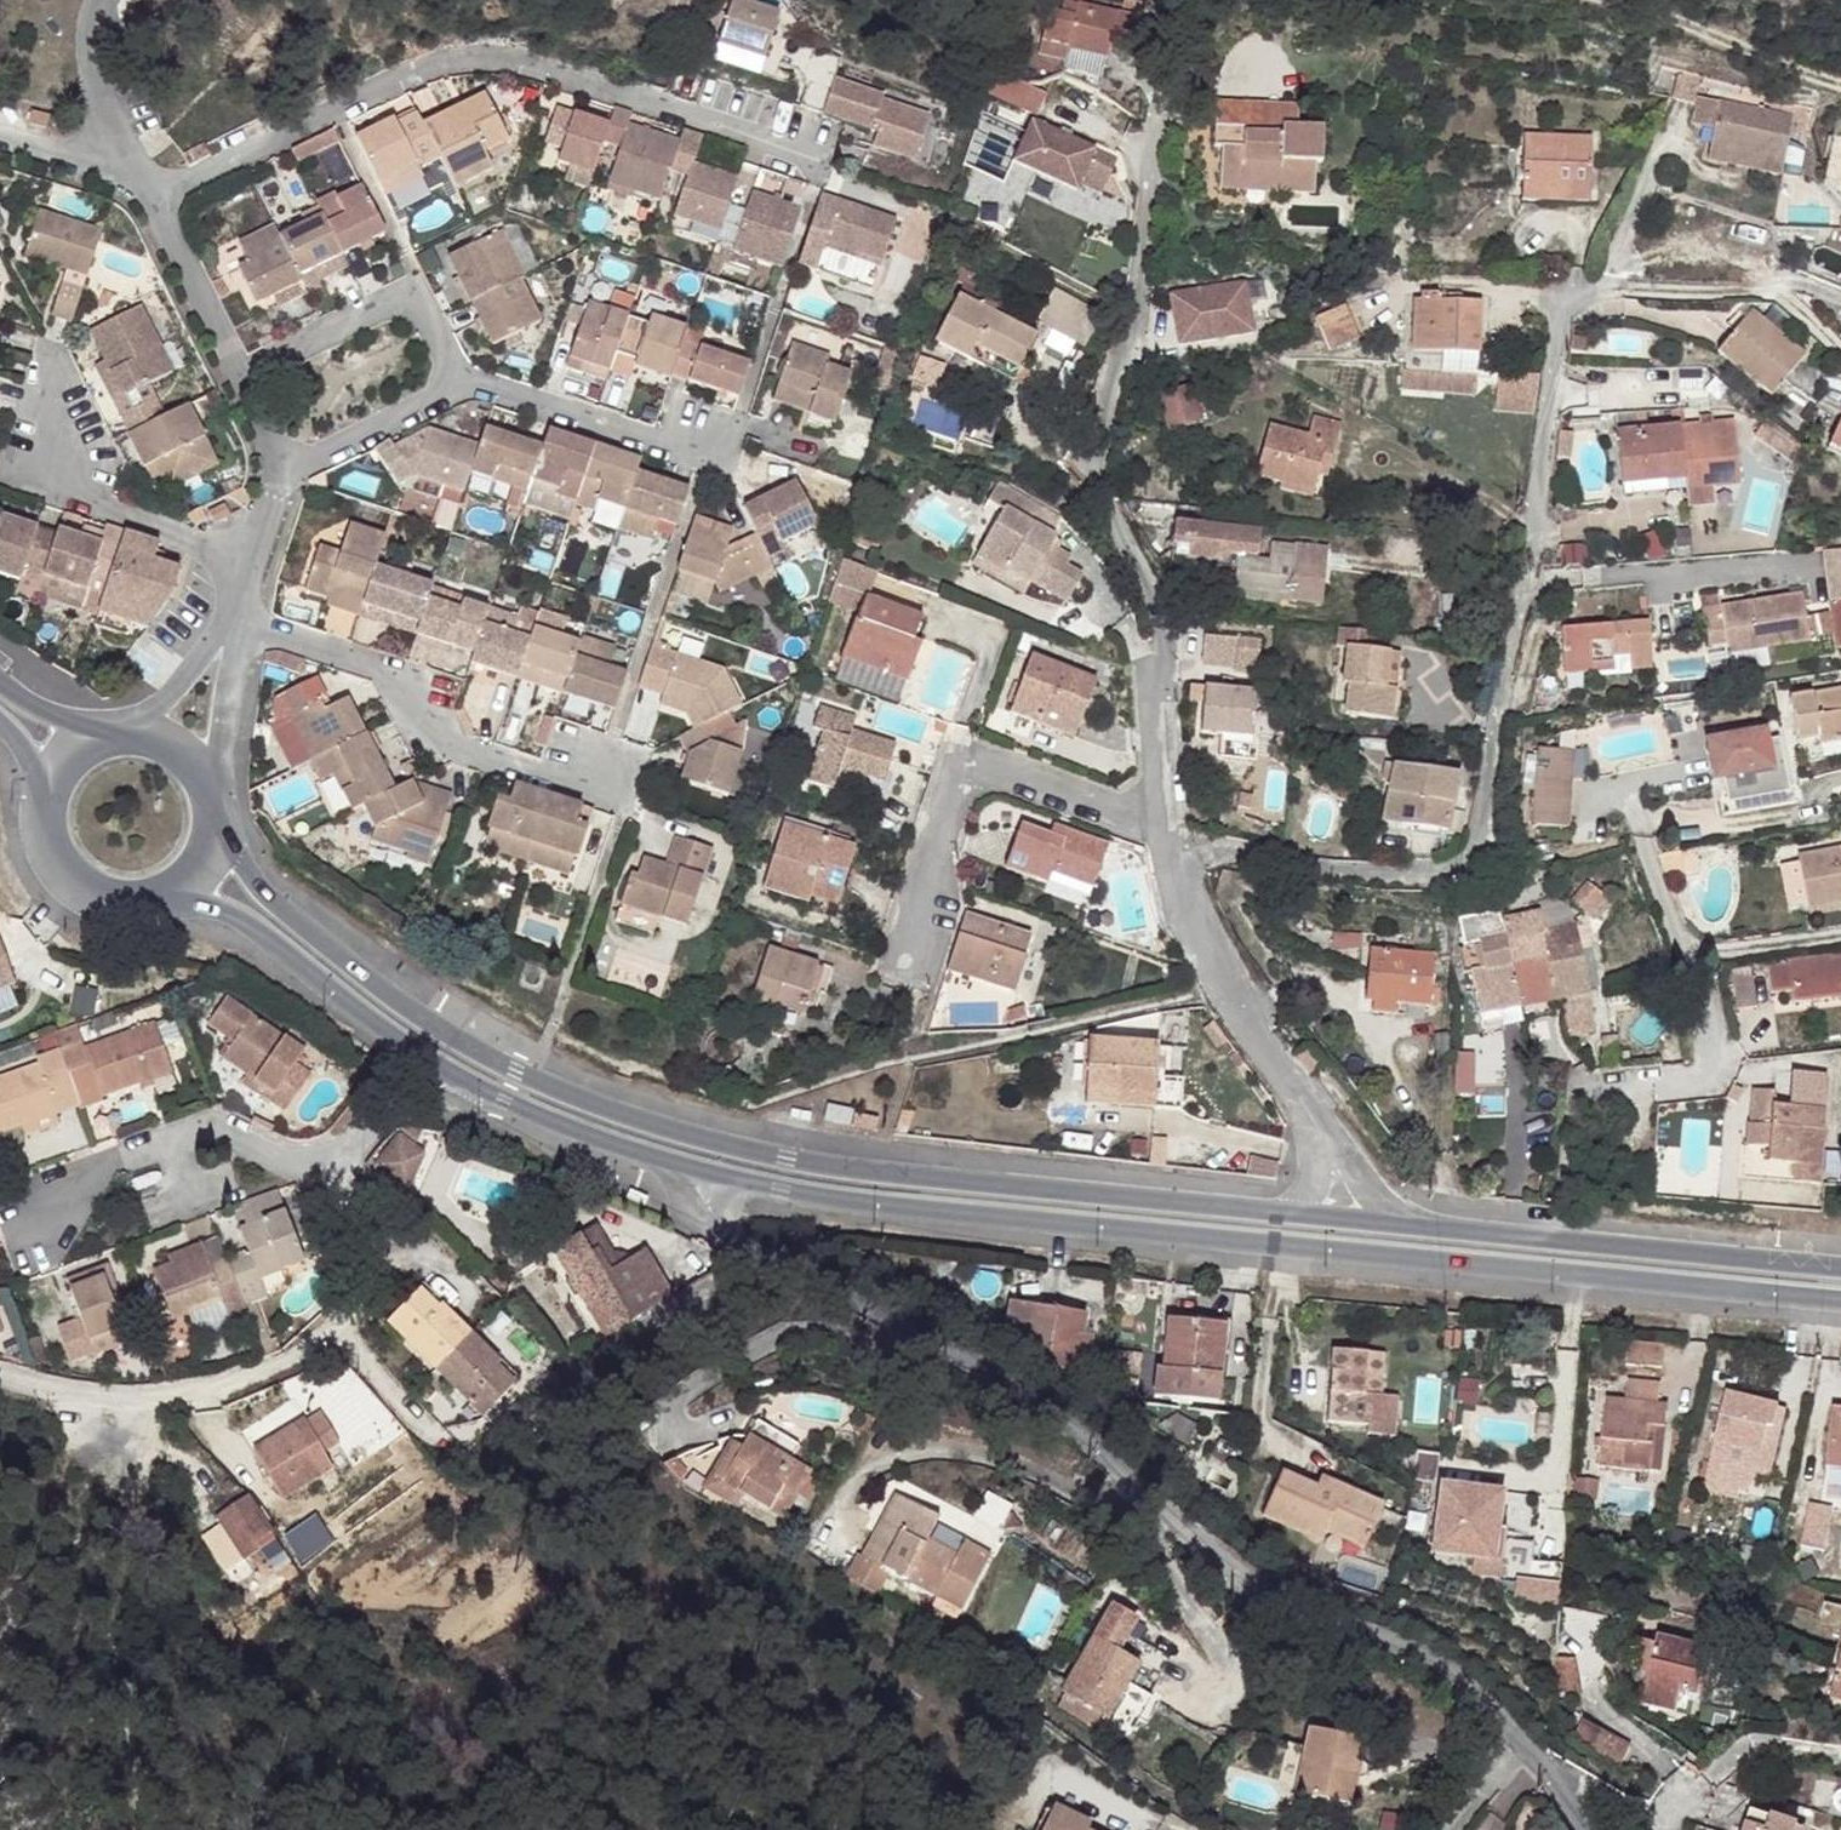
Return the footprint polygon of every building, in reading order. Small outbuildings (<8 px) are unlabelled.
[(746,0),(737,0),(723,42),(766,56),(781,12),(746,0)] [(1128,42),(1135,13),(1081,0),(1077,3),(1068,0),(1063,0),(1061,11),(1049,9),(1041,42),(1068,48),(1062,74),(1059,78),(1097,94),(1098,90),(1108,46),(1110,38),(1128,42)] [(1030,17),(1019,15),(1016,31),(1026,33),(1030,17)] [(1110,38),(1108,46),(1126,50),(1128,42),(1110,38)] [(819,58),(800,98),(820,108),(839,67),(819,58)] [(1046,91),(995,72),(988,95),(1038,114),(1046,91)] [(884,94),(836,79),(824,113),(846,119),(876,129),(873,142),(917,156),(933,107),(885,90),(884,94)] [(1794,112),(1701,93),(1695,122),(1715,125),(1711,142),(1785,159),(1794,112)] [(501,132),(494,117),(484,97),(423,126),(439,158),(455,190),(493,171),(484,155),(478,143),(501,132)] [(1277,183),(1277,192),(1312,194),(1313,162),(1320,162),(1321,127),(1296,126),(1282,125),(1281,133),(1261,133),(1263,102),(1215,99),(1213,146),(1221,146),(1228,147),(1228,180),(1277,183)] [(1296,126),(1297,101),(1263,100),(1263,102),(1261,133),(1281,133),(1282,125),(1296,126)] [(608,124),(602,143),(619,149),(608,184),(632,192),(660,202),(674,161),(680,143),(628,126),(631,113),(613,107),(608,124)] [(377,183),(401,172),(417,164),(418,168),(439,158),(423,126),(416,114),(395,124),(393,121),(354,139),(377,183)] [(502,114),(494,117),(501,132),(478,143),(484,155),(509,142),(513,136),(502,114)] [(602,143),(608,124),(574,115),(559,162),(569,165),(592,172),(602,143)] [(1095,151),(1034,120),(1014,160),(1076,191),(1079,182),(1095,151)] [(680,143),(674,161),(694,167),(704,136),(684,130),(680,143)] [(1591,137),(1523,134),(1521,201),(1589,204),(1591,137)] [(1825,182),(1828,183),(1840,197),(1840,135),(1835,134),(1825,182)] [(998,174),(1012,156),(991,140),(977,158),(998,174)] [(1782,174),(1785,159),(1711,142),(1707,159),(1782,174)] [(1228,147),(1221,146),(1220,190),(1277,192),(1277,183),(1228,180),(1228,147)] [(1095,151),(1079,182),(1102,194),(1118,161),(1095,151)] [(423,178),(418,168),(417,164),(401,172),(407,186),(423,178)] [(592,172),(569,165),(564,178),(588,185),(592,172)] [(694,167),(677,219),(694,225),(690,237),(716,246),(720,235),(739,183),(694,167)] [(317,205),(341,254),(385,231),(373,207),(362,184),(336,199),(333,191),(314,201),(317,205)] [(632,192),(608,184),(605,193),(629,201),(632,192)] [(782,265),(802,205),(757,190),(735,250),(782,265)] [(839,202),(821,196),(798,264),(817,271),(827,241),(884,259),(897,219),(839,202)] [(276,236),(296,275),(341,254),(317,205),(297,215),(301,223),(276,236)] [(24,254),(86,274),(102,230),(40,210),(24,254)] [(1414,221),(1396,217),(1391,233),(1409,238),(1414,221)] [(276,236),(271,226),(235,243),(244,264),(234,269),(251,303),(270,295),(282,289),(299,281),(296,275),(276,236)] [(472,302),(518,279),(524,277),(500,230),(449,256),(472,302)] [(827,241),(817,271),(874,288),(884,259),(827,241)] [(341,254),(296,275),(299,281),(302,287),(347,265),(341,254)] [(539,322),(518,279),(472,302),(493,345),(539,322)] [(71,319),(82,286),(64,280),(53,313),(71,319)] [(299,281),(282,289),(286,299),(304,290),(302,287),(299,281)] [(1250,283),(1171,293),(1180,344),(1259,334),(1250,283)] [(1101,301),(1074,287),(1065,304),(1093,317),(1101,301)] [(282,289),(270,295),(275,304),(286,299),(282,289)] [(612,310),(589,302),(571,357),(595,365),(592,376),(608,381),(612,367),(629,314),(634,297),(617,291),(612,310)] [(1420,298),(1413,298),(1411,351),(1479,354),(1481,300),(1437,299),(1437,291),(1420,291),(1420,298)] [(1037,333),(959,294),(935,340),(969,357),(974,346),(1019,369),(1037,333)] [(1344,307),(1315,320),(1329,351),(1359,338),(1344,307)] [(111,360),(114,366),(158,344),(139,308),(92,330),(107,362),(111,360)] [(1806,354),(1753,309),(1719,349),(1772,395),(1806,354)] [(637,365),(670,376),(682,341),(687,327),(651,315),(648,321),(629,314),(612,367),(634,375),(637,365)] [(670,376),(736,397),(749,361),(682,341),(670,376)] [(127,394),(117,399),(126,417),(157,401),(149,383),(171,371),(158,344),(114,366),(127,394)] [(829,358),(792,346),(773,401),(835,422),(851,375),(826,367),(829,358)] [(974,346),(969,357),(1013,379),(1019,369),(974,346)] [(595,365),(571,357),(568,368),(592,376),(595,365)] [(101,365),(103,371),(114,366),(111,360),(107,362),(101,365)] [(637,365),(634,375),(668,385),(670,376),(637,365)] [(103,371),(117,399),(127,394),(114,366),(103,371)] [(1479,378),(1402,371),(1401,396),(1477,401),(1479,378)] [(1537,382),(1499,379),(1495,415),(1532,420),(1537,382)] [(1156,394),(1162,411),(1194,391),(1192,382),(1156,394)] [(1767,394),(1759,389),(1750,399),(1757,406),(1767,394)] [(1203,420),(1194,391),(1162,411),(1168,431),(1203,420)] [(126,417),(132,431),(165,415),(157,401),(126,417)] [(132,431),(128,433),(144,465),(154,460),(169,488),(219,463),(189,403),(165,415),(132,431)] [(1616,429),(1649,427),(1647,411),(1614,412),(1616,429)] [(1309,433),(1270,423),(1258,475),(1280,481),(1313,490),(1317,475),(1321,457),(1331,460),(1341,422),(1314,415),(1309,433)] [(1682,477),(1682,487),(1712,484),(1740,482),(1734,420),(1649,427),(1616,429),(1622,484),(1621,492),(1664,488),(1663,480),(1682,477)] [(1791,446),(1756,421),(1748,432),(1786,461),(1791,446)] [(1838,422),(1825,449),(1840,456),(1840,424),(1838,422)] [(409,471),(387,463),(368,458),(362,475),(401,488),(415,476),(461,492),(463,488),(468,471),(476,445),(424,427),(421,437),(409,471)] [(476,445),(468,471),(526,490),(530,479),(539,454),(523,449),(525,442),(482,428),(476,445)] [(553,494),(575,502),(593,445),(547,430),(541,447),(539,454),(530,479),(555,487),(553,494)] [(409,471),(421,437),(387,463),(409,471)] [(523,449),(539,454),(541,447),(525,442),(523,449)] [(624,506),(636,471),(639,460),(593,445),(575,502),(573,504),(593,510),(598,497),(624,506)] [(1328,478),(1331,460),(1321,457),(1317,475),(1328,478)] [(675,525),(687,488),(636,471),(624,506),(617,526),(650,538),(657,519),(675,525)] [(1002,477),(985,471),(976,486),(990,496),(1002,477)] [(1002,477),(990,496),(1004,506),(987,533),(975,550),(1004,568),(1008,563),(1031,578),(1066,599),(1083,573),(1066,562),(1071,555),(1052,543),(1056,536),(1051,532),(1061,516),(1002,477)] [(1682,477),(1663,480),(1664,488),(1682,487),(1682,477)] [(791,480),(741,504),(755,533),(763,547),(804,528),(808,524),(811,518),(791,480)] [(1313,490),(1280,481),(1278,489),(1311,498),(1313,490)] [(1712,484),(1682,487),(1683,504),(1713,502),(1712,484)] [(1004,506),(990,496),(972,522),(987,533),(1004,506)] [(226,504),(209,510),(216,523),(233,516),(226,504)] [(695,514),(677,568),(714,581),(719,591),(771,565),(763,547),(755,533),(737,541),(741,551),(732,555),(724,552),(726,546),(732,526),(695,514)] [(41,574),(54,533),(0,516),(0,572),(20,578),(23,569),(41,574)] [(1205,525),(1178,522),(1176,544),(1190,545),(1189,560),(1219,563),(1220,553),(1243,555),(1257,557),(1259,531),(1205,525)] [(357,615),(375,563),(384,535),(348,523),(338,552),(317,544),(303,586),(329,595),(342,600),(339,608),(357,615)] [(41,574),(102,593),(123,531),(107,526),(105,532),(102,541),(82,535),(56,527),(54,533),(41,574)] [(85,526),(82,535),(102,541),(105,532),(85,526)] [(146,628),(170,596),(165,586),(175,581),(180,568),(152,559),(157,542),(123,531),(102,593),(99,604),(107,607),(100,628),(128,636),(132,624),(146,628)] [(737,541),(726,546),(724,552),(732,555),(741,551),(737,541)] [(1828,545),(1840,612),(1840,544),(1828,545)] [(1275,603),(1278,599),(1318,603),(1323,548),(1296,545),(1296,547),(1270,545),(1268,562),(1239,560),(1237,562),(1234,593),(1247,594),(1246,600),(1275,603)] [(1004,568),(975,550),(970,558),(1022,591),(1031,578),(1008,563),(1004,568)] [(844,561),(834,591),(865,602),(867,596),(876,573),(844,561)] [(432,583),(375,563),(357,615),(375,621),(379,608),(418,623),(427,598),(430,589),(432,583)] [(462,601),(430,589),(427,598),(459,610),(462,601)] [(342,600),(329,595),(326,603),(339,608),(342,600)] [(1722,645),(1725,645),(1727,655),(1811,642),(1803,595),(1703,611),(1709,647),(1722,645)] [(907,681),(918,655),(909,652),(914,641),(922,617),(867,596),(865,602),(858,620),(855,621),(841,657),(907,681)] [(415,635),(472,654),(487,609),(462,600),(462,601),(459,610),(427,598),(418,623),(415,635)] [(488,606),(487,609),(472,654),(469,662),(516,678),(528,643),(511,637),(517,617),(488,606)] [(375,621),(415,635),(418,623),(379,608),(375,621)] [(534,623),(517,617),(511,637),(528,643),(534,624),(534,623)] [(1653,668),(1647,622),(1562,632),(1566,677),(1594,674),(1593,664),(1612,662),(1613,656),(1630,655),(1632,670),(1653,668)] [(528,643),(516,678),(541,687),(546,674),(565,680),(579,640),(534,624),(528,643)] [(1389,633),(1337,628),(1336,646),(1344,647),(1340,685),(1346,685),(1343,717),(1390,722),(1393,691),(1383,690),(1387,652),(1389,633)] [(614,707),(626,670),(608,664),(614,644),(581,633),(579,640),(565,680),(562,690),(614,707)] [(1257,670),(1257,635),(1203,635),(1204,670),(1257,670)] [(922,644),(914,641),(909,652),(918,655),(922,644)] [(685,712),(694,728),(727,712),(741,705),(722,667),(652,643),(638,685),(663,694),(687,703),(685,712)] [(1397,653),(1387,652),(1383,690),(1393,691),(1397,653)] [(1095,681),(1034,657),(1030,665),(1010,713),(1073,738),(1095,681)] [(546,674),(541,687),(560,693),(562,690),(565,680),(546,674)] [(284,707),(288,715),(317,701),(321,699),(311,680),(285,693),(284,707)] [(1227,736),(1226,756),(1256,759),(1258,739),(1252,738),(1256,693),(1205,687),(1200,733),(1227,736)] [(1790,700),(1793,722),(1797,743),(1818,739),(1820,750),(1840,746),(1840,691),(1790,700)] [(660,704),(685,712),(687,703),(663,694),(660,704)] [(321,699),(317,701),(322,710),(333,704),(329,696),(321,699)] [(317,701),(288,715),(310,760),(324,754),(364,734),(346,698),(333,704),(322,710),(317,701)] [(820,708),(813,730),(822,732),(806,782),(876,804),(894,746),(852,732),(856,719),(820,708)] [(694,728),(680,735),(690,754),(681,779),(726,794),(741,752),(712,742),(709,737),(734,725),(727,712),(694,728)] [(324,754),(333,774),(352,811),(361,806),(392,791),(364,734),(324,754)] [(1276,740),(1279,747),(1286,744),(1282,737),(1276,740)] [(1720,801),(1723,817),(1734,815),(1795,805),(1793,788),(1786,789),(1778,743),(1718,754),(1727,800),(1720,801)] [(1528,784),(1528,789),(1529,801),(1529,809),(1530,822),(1531,828),(1566,828),(1564,751),(1529,751),(1529,761),(1529,775),(1528,784)] [(319,780),(333,774),(324,754),(310,760),(319,780)] [(1393,767),(1383,824),(1447,834),(1458,776),(1393,767)] [(334,814),(347,809),(333,776),(320,781),(334,814)] [(450,793),(431,787),(426,803),(421,801),(412,781),(392,791),(361,806),(374,828),(370,840),(407,852),(405,859),(426,866),(450,793)] [(431,787),(412,781),(421,801),(426,803),(431,787)] [(548,793),(515,782),(509,800),(497,796),(487,826),(491,828),(485,847),(526,861),(548,793)] [(582,803),(548,793),(526,861),(567,875),(574,856),(578,855),(588,824),(576,820),(582,803)] [(576,820),(588,824),(594,808),(582,803),(576,820)] [(815,883),(841,891),(854,848),(782,824),(763,890),(808,904),(811,893),(815,883)] [(1053,826),(1050,837),(1063,841),(1066,831),(1053,826)] [(1107,845),(1066,831),(1063,841),(1050,837),(1020,827),(1005,868),(1047,885),(1051,874),(1092,889),(1107,845)] [(711,850),(675,838),(668,856),(681,860),(678,871),(665,867),(645,860),(639,876),(631,874),(620,905),(662,920),(685,928),(711,850)] [(1799,858),(1808,909),(1840,904),(1840,903),(1840,850),(1799,858)] [(1799,855),(1782,857),(1786,891),(1803,889),(1799,855)] [(668,856),(665,867),(678,871),(681,860),(668,856)] [(1579,892),(1570,902),(1586,915),(1594,906),(1603,896),(1587,882),(1579,892)] [(815,883),(811,893),(838,903),(841,891),(815,883)] [(1840,904),(1808,909),(1809,917),(1840,912),(1840,907),(1840,904)] [(1512,974),(1502,924),(1500,913),(1459,921),(1464,946),(1458,948),(1463,973),(1471,971),(1477,1001),(1480,1015),(1500,1011),(1519,1007),(1512,974)] [(966,916),(949,970),(1013,991),(1030,937),(966,916)] [(1537,932),(1543,930),(1540,916),(1502,924),(1512,974),(1519,1007),(1547,1001),(1552,1000),(1544,965),(1541,953),(1537,932)] [(1537,932),(1541,953),(1580,945),(1575,923),(1543,930),(1537,932)] [(1431,929),(1414,928),(1412,944),(1430,945),(1431,929)] [(801,936),(787,931),(783,946),(797,949),(801,936)] [(15,980),(0,941),(0,986),(15,980)] [(1559,998),(1590,993),(1580,945),(1541,953),(1544,965),(1552,1000),(1559,998)] [(819,965),(768,949),(752,1000),(774,1007),(802,1016),(819,965)] [(1433,958),(1372,951),(1367,1001),(1374,1002),(1396,1004),(1428,1008),(1433,958)] [(1789,957),(1789,963),(1769,964),(1772,990),(1794,989),(1795,1001),(1830,998),(1829,984),(1840,983),(1840,958),(1830,959),(1829,953),(1789,957)] [(1755,999),(1751,966),(1734,968),(1737,1000),(1755,999)] [(1559,998),(1562,1012),(1593,1005),(1590,993),(1559,998)] [(208,1020),(235,1038),(251,1015),(224,997),(208,1020)] [(770,1022),(774,1007),(752,1000),(747,1015),(770,1022)] [(1549,1015),(1547,1001),(1519,1007),(1519,1008),(1522,1020),(1549,1015)] [(1396,1004),(1374,1002),(1373,1014),(1395,1017),(1396,1004)] [(1502,1024),(1522,1020),(1519,1008),(1519,1007),(1500,1011),(1502,1024)] [(1006,1012),(1003,1025),(1025,1021),(1022,1009),(1006,1012)] [(178,1015),(156,1023),(164,1046),(187,1037),(178,1015)] [(275,1094),(269,1103),(285,1113),(311,1074),(298,1064),(305,1052),(270,1028),(251,1015),(235,1038),(222,1058),(246,1075),(275,1094)] [(102,1097),(138,1084),(173,1072),(164,1046),(156,1023),(106,1041),(84,1049),(86,1055),(102,1097)] [(1434,1035),(1437,1062),(1449,1061),(1446,1034),(1434,1035)] [(1602,1038),(1605,1072),(1620,1070),(1617,1037),(1602,1038)] [(1158,1046),(1089,1041),(1088,1056),(1086,1104),(1154,1109),(1158,1046)] [(86,1055),(84,1049),(81,1042),(60,1049),(81,1106),(83,1111),(104,1103),(102,1097),(86,1055)] [(81,1106),(60,1049),(36,1058),(39,1065),(56,1114),(81,1106)] [(1457,1094),(1477,1093),(1474,1052),(1455,1053),(1457,1094)] [(39,1065),(0,1078),(0,1134),(23,1126),(56,1114),(39,1065)] [(178,1083),(173,1072),(138,1084),(143,1096),(178,1083)] [(241,1084),(269,1103),(275,1094),(246,1075),(241,1084)] [(1770,1148),(1769,1163),(1797,1165),(1800,1131),(1822,1133),(1827,1082),(1793,1079),(1790,1108),(1774,1107),(1775,1092),(1755,1090),(1752,1125),(1750,1125),(1748,1146),(1770,1148)] [(825,1121),(849,1126),(852,1112),(828,1107),(825,1121)] [(60,1125),(56,1114),(23,1126),(27,1137),(60,1125)] [(854,1127),(879,1132),(881,1120),(856,1114),(854,1127)] [(248,1226),(284,1212),(276,1190),(240,1203),(248,1226)] [(284,1212),(248,1226),(241,1228),(249,1251),(225,1260),(243,1303),(267,1294),(261,1278),(276,1272),(304,1262),(284,1212)] [(556,1254),(596,1321),(606,1336),(675,1294),(647,1250),(621,1265),(598,1229),(556,1254)] [(225,1260),(217,1238),(201,1244),(204,1253),(209,1265),(225,1260)] [(204,1253),(201,1244),(168,1256),(172,1265),(204,1253)] [(172,1319),(189,1313),(221,1300),(225,1310),(243,1303),(225,1260),(209,1265),(204,1253),(172,1265),(154,1272),(172,1319)] [(107,1265),(68,1278),(72,1290),(105,1278),(110,1276),(107,1265)] [(121,1329),(88,1340),(92,1352),(131,1338),(110,1276),(105,1278),(121,1329)] [(72,1290),(88,1340),(121,1329),(105,1278),(72,1290)] [(442,1304),(444,1306),(447,1304),(426,1284),(420,1291),(437,1308),(442,1304)] [(437,1308),(420,1291),(387,1323),(434,1369),(470,1333),(444,1306),(442,1304),(437,1308)] [(193,1323),(225,1310),(221,1300),(189,1313),(193,1323)] [(1074,1370),(1081,1335),(1084,1315),(1035,1306),(1027,1348),(1035,1349),(1033,1360),(1053,1365),(1064,1368),(1074,1370)] [(1196,1315),(1195,1322),(1224,1325),(1221,1350),(1228,1351),(1231,1318),(1196,1315)] [(1216,1401),(1221,1350),(1224,1325),(1195,1322),(1169,1320),(1165,1368),(1160,1367),(1157,1395),(1216,1401)] [(484,1417),(517,1384),(498,1365),(501,1362),(498,1360),(470,1333),(434,1369),(441,1376),(484,1417)] [(1093,1336),(1081,1335),(1074,1370),(1087,1372),(1093,1336)] [(1385,1354),(1334,1350),(1327,1420),(1369,1424),(1371,1424),(1372,1418),(1372,1412),(1363,1411),(1365,1394),(1374,1395),(1382,1395),(1385,1354)] [(501,1356),(498,1360),(501,1362),(498,1365),(517,1384),(523,1377),(501,1356)] [(1660,1383),(1629,1379),(1628,1400),(1607,1398),(1600,1465),(1650,1471),(1652,1446),(1665,1447),(1669,1404),(1658,1404),(1660,1383)] [(1363,1411),(1372,1412),(1374,1395),(1365,1394),(1363,1411)] [(1753,1469),(1759,1470),(1769,1425),(1774,1427),(1778,1407),(1727,1395),(1720,1420),(1707,1478),(1749,1489),(1753,1469)] [(1787,1409),(1778,1407),(1774,1427),(1769,1425),(1759,1470),(1772,1473),(1787,1409)] [(1834,1408),(1833,1421),(1829,1467),(1840,1469),(1840,1409),(1834,1408)] [(322,1414),(256,1453),(283,1498),(333,1468),(325,1453),(340,1444),(322,1414)] [(1371,1424),(1369,1424),(1368,1432),(1395,1434),(1396,1420),(1372,1418),(1371,1424)] [(741,1448),(723,1481),(743,1493),(784,1516),(810,1472),(790,1460),(798,1444),(756,1420),(741,1448)] [(694,1477),(681,1441),(648,1447),(678,1480),(694,1477)] [(723,1481),(741,1448),(730,1442),(705,1487),(737,1504),(743,1493),(723,1481)] [(1662,1472),(1665,1447),(1652,1446),(1650,1471),(1662,1472)] [(1383,1505),(1321,1477),(1317,1487),(1282,1471),(1265,1512),(1321,1539),(1326,1528),(1364,1546),(1383,1505)] [(1580,1477),(1576,1499),(1590,1501),(1593,1479),(1580,1477)] [(1500,1492),(1443,1485),(1434,1550),(1475,1556),(1473,1575),(1500,1577),(1501,1567),(1506,1539),(1507,1532),(1508,1528),(1496,1527),(1500,1492)] [(257,1504),(234,1516),(226,1520),(242,1553),(245,1552),(248,1557),(258,1552),(256,1547),(274,1538),(257,1504)] [(1832,1508),(1811,1504),(1803,1546),(1824,1549),(1832,1508)] [(304,1560),(335,1540),(318,1514),(287,1534),(304,1560)] [(880,1521),(861,1556),(865,1558),(891,1572),(961,1608),(989,1554),(964,1541),(957,1555),(885,1516),(882,1521),(880,1521)] [(1529,1534),(1507,1532),(1506,1539),(1529,1542),(1529,1534)] [(1506,1539),(1501,1567),(1531,1571),(1535,1543),(1529,1542),(1506,1539)] [(845,1576),(879,1594),(891,1572),(865,1558),(861,1556),(857,1554),(845,1576)] [(1560,1610),(1562,1589),(1517,1583),(1515,1598),(1560,1610)] [(1114,1606),(1064,1691),(1066,1692),(1123,1725),(1135,1731),(1154,1697),(1129,1682),(1140,1662),(1120,1651),(1137,1619),(1114,1606)] [(1699,1695),(1710,1648),(1660,1637),(1644,1703),(1676,1710),(1680,1691),(1699,1695)] [(1710,1648),(1699,1695),(1708,1698),(1718,1650),(1710,1648)] [(1832,1696),(1840,1698),(1840,1661),(1832,1696)] [(1123,1725),(1066,1692),(1059,1705),(1088,1722),(1115,1738),(1123,1725)] [(1582,1721),(1572,1742),(1620,1767),(1630,1745),(1582,1721)] [(1314,1726),(1300,1789),(1305,1790),(1355,1802),(1360,1781),(1354,1779),(1362,1738),(1314,1726)] [(1050,1818),(1075,1829),(1088,1829),(1091,1822),(1056,1806),(1050,1818)] [(1753,1811),(1746,1829),(1797,1829),(1798,1826),(1753,1811)] [(1050,1818),(1044,1829),(1075,1829),(1050,1818)]
